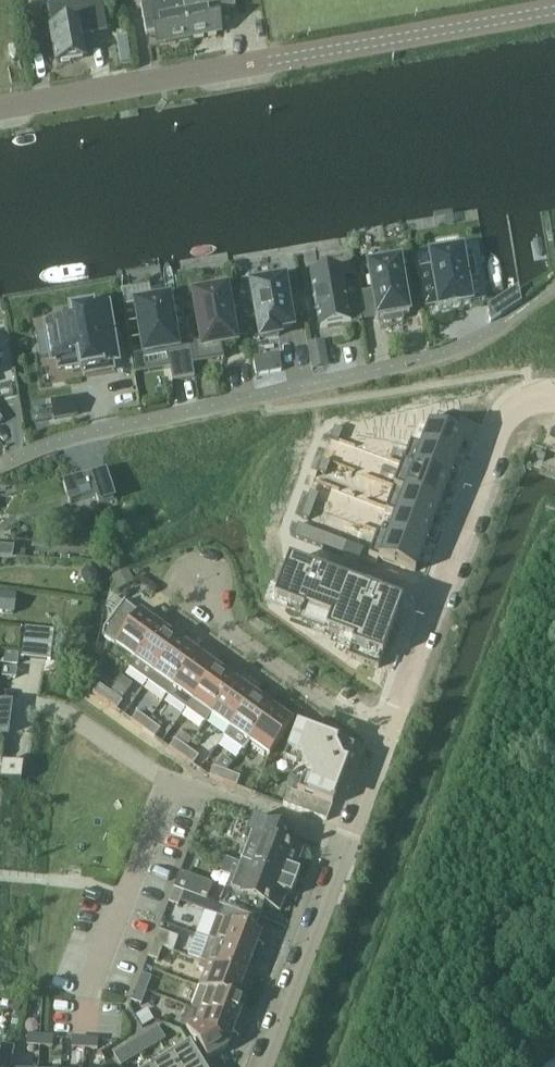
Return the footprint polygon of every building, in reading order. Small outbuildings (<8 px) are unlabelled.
[(53,30),(51,30),(57,62),(86,57),(82,36),(99,33),(98,26),(104,25),(99,0),(48,0),(53,30)] [(184,4),(191,39),(223,33),(221,23),(231,22),(229,11),(236,10),(235,0),(184,0),(184,4)] [(184,4),(152,10),(152,8),(141,10),(146,37),(157,36),(158,45),(191,39),(184,4)] [(440,247),(461,243),(459,234),(438,238),(440,247)] [(438,305),(439,309),(449,307),(449,308),(461,306),(461,305),(471,303),(468,282),(476,281),(473,261),(464,263),(462,250),(430,255),(432,268),(419,270),(425,307),(438,305)] [(403,320),(402,315),(409,314),(407,302),(411,301),(408,284),(405,285),(400,260),(367,265),(372,292),(360,294),(364,320),(376,318),(377,320),(384,318),(385,323),(403,320)] [(342,272),(310,278),(319,329),(351,323),(351,322),(359,321),(359,322),(362,322),(355,283),(344,285),(342,272)] [(284,280),(252,285),(261,339),(279,336),(279,330),(292,328),(291,319),(304,317),(299,291),(286,293),(284,280)] [(226,290),(194,296),(203,349),(235,343),(233,329),(245,326),(239,292),(226,294),(226,290)] [(517,293),(496,307),(496,312),(497,313),(497,318),(519,304),(519,302),(518,296),(517,293)] [(168,300),(136,305),(144,354),(168,350),(171,370),(173,381),(194,378),(193,366),(182,303),(169,305),(168,300)] [(69,319),(43,323),(49,364),(54,364),(56,372),(78,368),(79,375),(82,374),(82,376),(115,371),(114,367),(119,366),(109,306),(68,313),(69,319)] [(325,365),(321,343),(309,345),(313,367),(325,365)] [(256,375),(269,372),(266,356),(253,358),(256,375)] [(74,398),(52,402),(55,419),(76,416),(74,398)] [(429,427),(420,448),(457,462),(465,440),(455,437),(459,425),(438,417),(433,429),(429,427)] [(335,430),(330,442),(338,445),(343,433),(335,430)] [(411,445),(402,470),(410,473),(448,487),(457,462),(420,448),(411,445)] [(326,451),(322,463),(330,467),(335,454),(326,451)] [(322,463),(317,476),(325,479),(330,467),(322,463)] [(83,476),(63,481),(69,504),(96,497),(98,505),(111,501),(114,500),(107,474),(106,470),(83,476)] [(410,473),(403,493),(441,507),(448,487),(410,473)] [(394,489),(385,514),(394,517),(432,531),(441,507),(403,493),(394,489)] [(310,495),(305,508),(314,511),(318,498),(310,495)] [(65,526),(80,526),(79,505),(65,505),(65,526)] [(305,508),(301,520),(309,523),(314,511),(305,508)] [(394,517),(387,536),(425,550),(432,531),(394,517)] [(298,527),(293,540),(302,543),(306,530),(298,527)] [(306,530),(302,543),(309,546),(314,533),(306,530)] [(377,532),(368,557),(416,575),(425,550),(387,536),(377,532)] [(314,533),(309,546),(318,549),(322,536),(314,533)] [(322,536),(318,549),(326,552),(331,539),(322,536)] [(331,539),(326,552),(334,555),(339,542),(331,539)] [(339,542),(334,555),(343,558),(347,545),(339,542)] [(12,558),(14,547),(5,546),(3,557),(12,558)] [(288,564),(273,605),(301,615),(298,622),(326,633),(325,636),(353,646),(348,660),(379,671),(403,606),(372,595),(345,585),(316,574),(288,564)] [(82,573),(82,579),(85,583),(91,583),(96,580),(96,575),(93,570),(86,569),(82,573)] [(134,582),(128,570),(112,578),(119,590),(134,582)] [(13,613),(16,595),(0,593),(0,612),(13,613)] [(102,636),(115,646),(134,659),(158,626),(124,601),(103,630),(102,636)] [(177,640),(158,626),(134,659),(135,660),(129,669),(147,682),(177,640)] [(25,627),(21,657),(51,661),(55,631),(25,627)] [(166,696),(197,654),(177,640),(147,682),(166,696)] [(5,653),(4,663),(18,664),(19,655),(5,653)] [(166,696),(186,710),(216,668),(197,654),(166,696)] [(3,667),(2,677),(16,678),(18,668),(3,667)] [(211,715),(235,681),(216,668),(186,710),(205,723),(211,715)] [(132,688),(120,680),(113,691),(124,699),(132,688)] [(211,715),(230,728),(231,729),(255,695),(235,681),(211,715)] [(93,694),(104,702),(111,694),(99,685),(93,694)] [(116,711),(122,702),(111,694),(104,702),(116,711)] [(243,752),(250,742),(274,709),(255,695),(231,729),(230,728),(223,737),(243,752)] [(293,723),(274,709),(250,742),(269,756),(293,723)] [(149,721),(137,713),(131,721),(143,730),(149,721)] [(160,730),(149,721),(143,730),(154,738),(160,730)] [(10,727),(0,726),(0,734),(9,735),(10,727)] [(318,801),(325,803),(332,806),(354,749),(296,727),(283,762),(284,763),(284,762),(296,766),(302,763),(308,778),(302,781),(298,792),(297,793),(303,795),(310,798),(318,801)] [(183,734),(177,742),(187,749),(192,741),(183,734)] [(175,740),(169,748),(181,757),(187,749),(175,740)] [(199,757),(187,749),(181,757),(193,765),(199,757)] [(3,762),(1,778),(21,780),(23,764),(3,762)] [(209,777),(223,782),(226,772),(213,767),(209,777)] [(240,777),(226,772),(223,782),(236,787),(240,777)] [(283,804),(290,807),(296,793),(288,790),(283,804)] [(297,793),(296,793),(290,807),(298,810),(303,795),(297,793)] [(310,798),(303,795),(298,810),(305,813),(310,798)] [(310,798),(305,813),(312,815),(318,801),(310,798)] [(312,815),(319,818),(325,803),(318,801),(312,815)] [(332,806),(325,803),(319,818),(327,821),(332,806)] [(247,834),(251,836),(241,864),(295,884),(299,873),(294,871),(301,854),(286,848),(292,833),(253,819),(247,834)] [(218,839),(202,832),(197,845),(213,851),(218,839)] [(227,855),(222,871),(236,876),(242,860),(227,855)] [(291,896),(295,884),(241,864),(230,892),(226,890),(220,905),(226,908),(258,920),(264,905),(279,911),(286,894),(291,896)] [(200,880),(180,872),(174,889),(184,893),(194,896),(200,880)] [(212,884),(200,880),(194,896),(206,901),(212,884)] [(169,903),(178,907),(184,893),(174,889),(169,903)] [(254,931),(258,920),(226,908),(222,919),(217,917),(208,939),(253,956),(258,944),(266,947),(270,937),(254,931)] [(178,937),(158,930),(153,944),(163,948),(173,952),(178,937)] [(249,969),(253,956),(208,939),(200,961),(201,962),(253,981),(256,972),(249,969)] [(163,948),(153,944),(148,958),(158,961),(163,948)] [(206,972),(200,987),(245,1003),(237,1000),(242,988),(249,991),(253,981),(201,962),(198,969),(206,972)] [(142,974),(137,988),(147,992),(152,978),(142,974)] [(193,1009),(200,1011),(244,1028),(248,1019),(240,1016),(245,1003),(200,987),(192,1008),(193,1009)] [(132,1002),(141,1005),(147,992),(137,988),(132,1002)] [(241,1038),(244,1028),(200,1011),(196,1021),(187,1027),(207,1061),(228,1048),(233,1035),(241,1038)] [(150,1012),(139,1019),(143,1026),(154,1020),(150,1012)] [(159,1028),(151,1032),(158,1044),(166,1039),(159,1028)] [(144,1037),(151,1049),(158,1044),(151,1032),(144,1037)] [(28,1037),(27,1045),(40,1046),(40,1037),(28,1037)] [(40,1037),(40,1046),(53,1047),(53,1038),(40,1037)] [(144,1053),(151,1049),(144,1037),(136,1041),(144,1053)] [(72,1039),(72,1048),(85,1048),(85,1040),(72,1039)] [(85,1040),(85,1048),(98,1049),(98,1040),(85,1040)] [(129,1046),(136,1058),(144,1053),(136,1041),(129,1046)] [(169,1057),(175,1066),(204,1066),(190,1045),(169,1057)] [(1,1054),(0,1054),(0,1066),(11,1066),(15,1049),(3,1046),(1,1054)] [(129,1062),(136,1058),(129,1046),(122,1050),(129,1062)] [(122,1050),(114,1055),(121,1066),(129,1062),(122,1050)] [(153,1066),(175,1066),(169,1057),(153,1066)]
